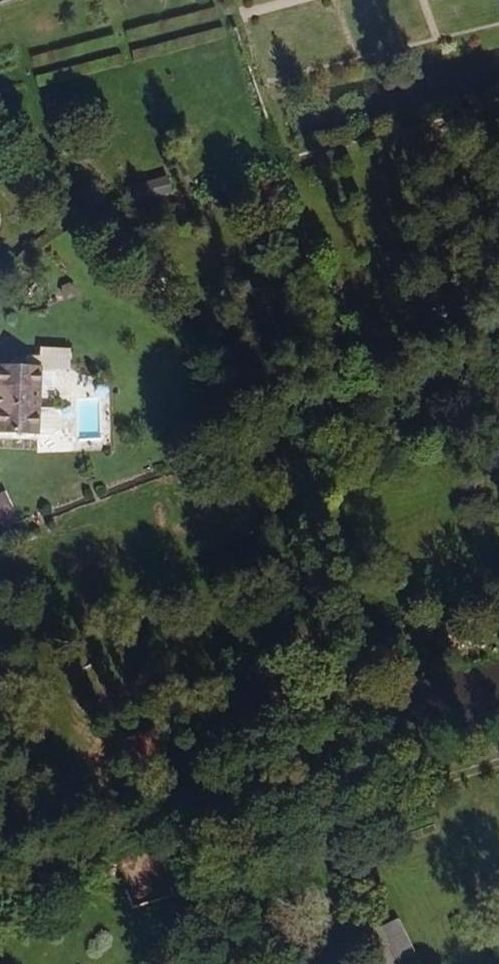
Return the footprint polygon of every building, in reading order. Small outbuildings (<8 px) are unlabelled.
[(166,176),(136,187),(141,201),(171,190),(166,176)] [(72,348),(0,354),(0,375),(33,372),(36,394),(26,396),(23,400),(24,415),(28,419),(94,411),(99,406),(98,391),(93,386),(76,387),(72,348)] [(46,507),(44,494),(27,499),(32,513),(46,507)] [(398,919),(367,934),(382,963),(421,963),(398,919)]
